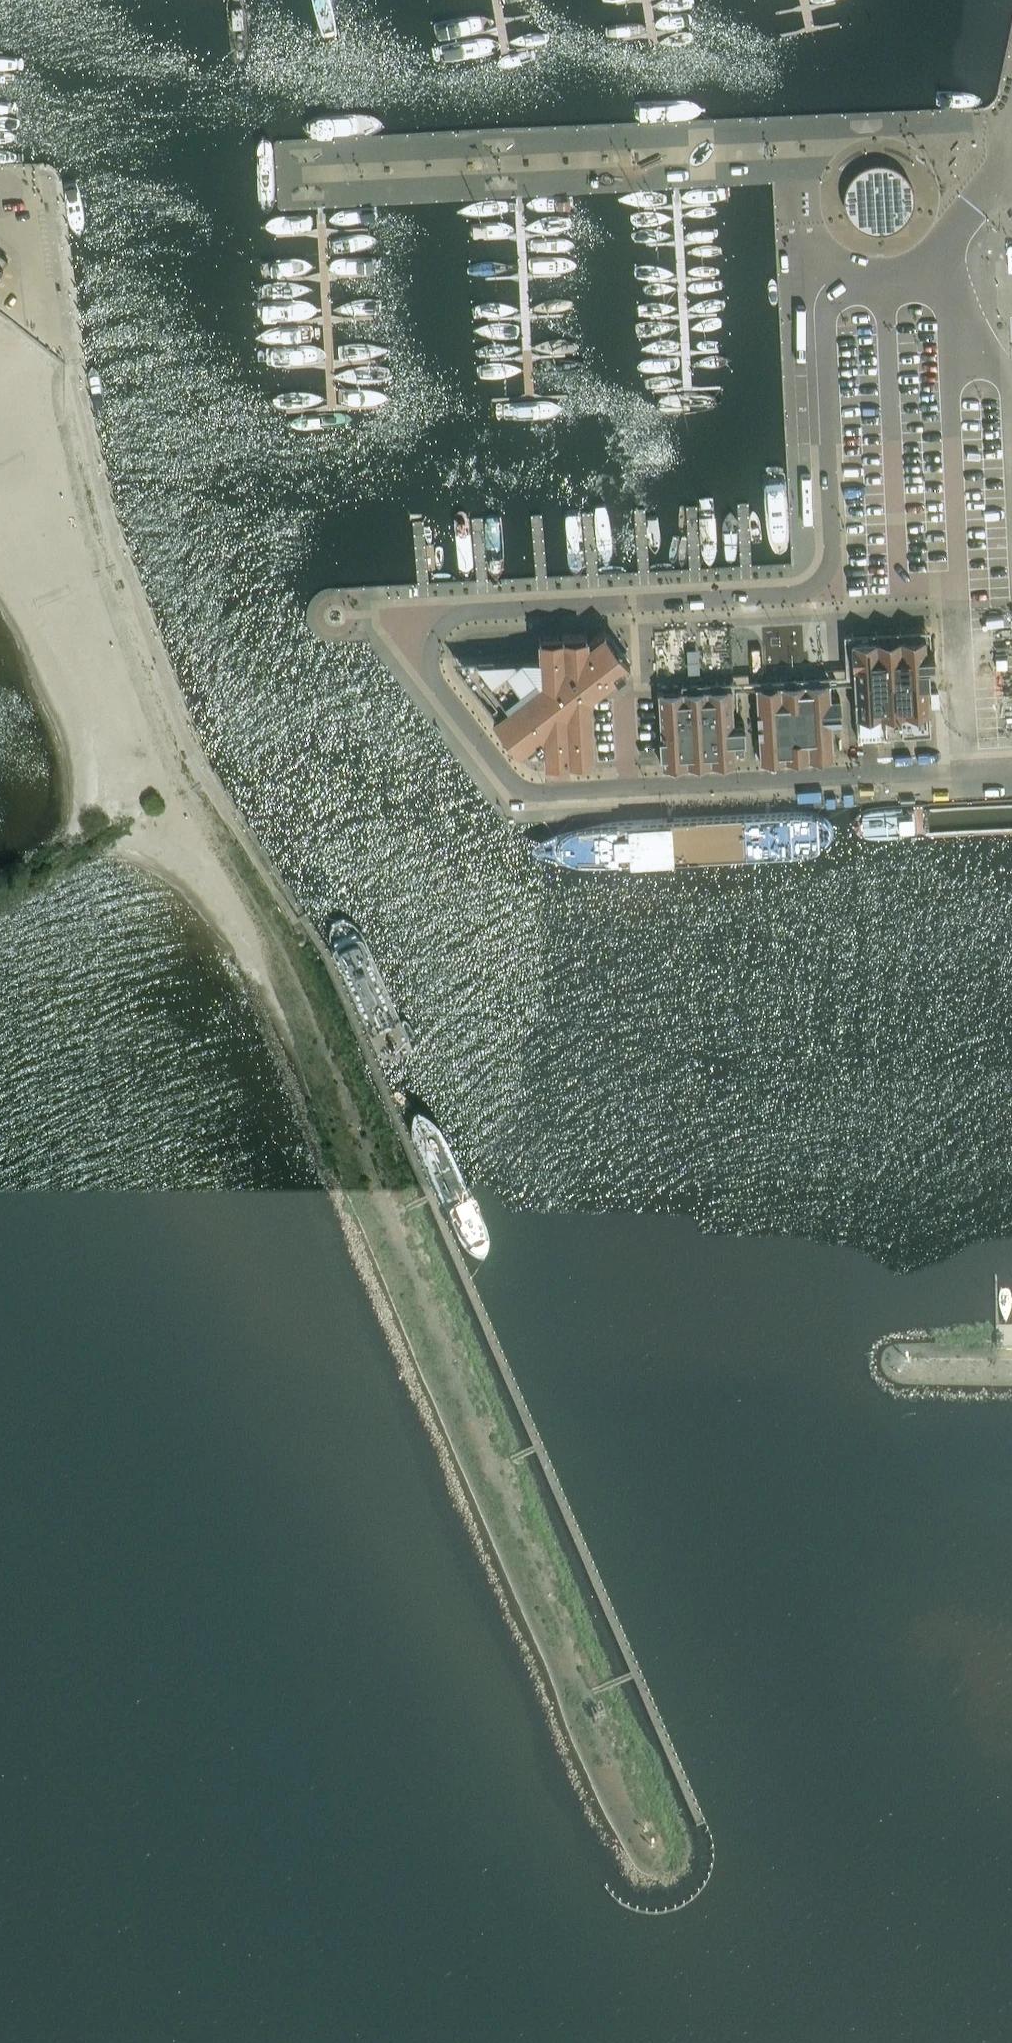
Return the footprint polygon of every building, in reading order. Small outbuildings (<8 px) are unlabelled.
[(852,221),(853,222),(906,219),(907,218),(908,217),(908,216),(909,215),(910,213),(910,212),(911,211),(911,210),(911,209),(912,208),(912,207),(912,205),(913,204),(913,203),(913,202),(913,201),(913,199),(913,198),(913,197),(913,196),(913,195),(913,193),(913,192),(913,191),(912,190),(912,189),(912,187),(911,186),(911,185),(911,184),(901,184),(901,171),(900,171),(899,170),(898,169),(897,169),(896,168),(895,167),(894,167),(893,166),(891,166),(890,165),(889,165),(888,165),(887,164),(886,164),(885,164),(883,164),(882,164),(881,163),(880,163),(879,163),(878,163),(876,163),(875,164),(874,164),(873,164),(872,164),(870,164),(869,165),(868,165),(867,165),(866,166),(865,166),(864,167),(863,167),(862,168),(861,168),(860,169),(859,170),(858,170),(857,171),(856,172),(855,173),(854,173),(853,174),(852,175),(852,176),(851,177),(850,178),(850,179),(849,180),(848,181),(848,182),(847,183),(847,184),(846,185),(846,186),(846,188),(845,188),(844,189),(844,190),(844,191),(844,192),(843,193),(843,194),(843,196),(843,197),(843,198),(843,199),(843,200),(843,201),(843,202),(844,204),(844,205),(844,206),(844,207),(845,208),(845,209),(845,210),(846,211),(846,212),(847,213),(847,214),(848,215),(849,216),(849,217),(850,218),(851,219),(851,220),(852,221)] [(848,246),(848,254),(871,255),(871,247),(848,246)] [(538,636),(539,655),(539,669),(479,672),(489,684),(479,691),(477,693),(528,758),(541,748),(543,748),(544,762),(592,759),(589,694),(615,674),(616,675),(624,669),(623,667),(629,663),(616,646),(604,630),(586,643),(586,634),(538,636)] [(856,738),(930,734),(927,673),(935,673),(934,652),(926,653),(925,636),(851,640),(853,681),(856,738)] [(452,658),(479,691),(489,684),(479,672),(539,669),(539,655),(479,657),(452,658)] [(685,690),(657,691),(661,765),(735,761),(735,755),(734,744),(743,743),(745,743),(744,722),(733,723),(731,687),(702,689),(702,682),(685,682),(685,690)] [(830,698),(829,682),(792,684),(755,686),(759,760),(796,758),(833,756),(831,723),(839,722),(839,723),(841,723),(839,697),(838,697),(838,698),(830,698)] [(735,755),(744,754),(743,743),(734,744),(735,755)] [(506,825),(510,893),(1011,868),(1011,800),(506,825)]
